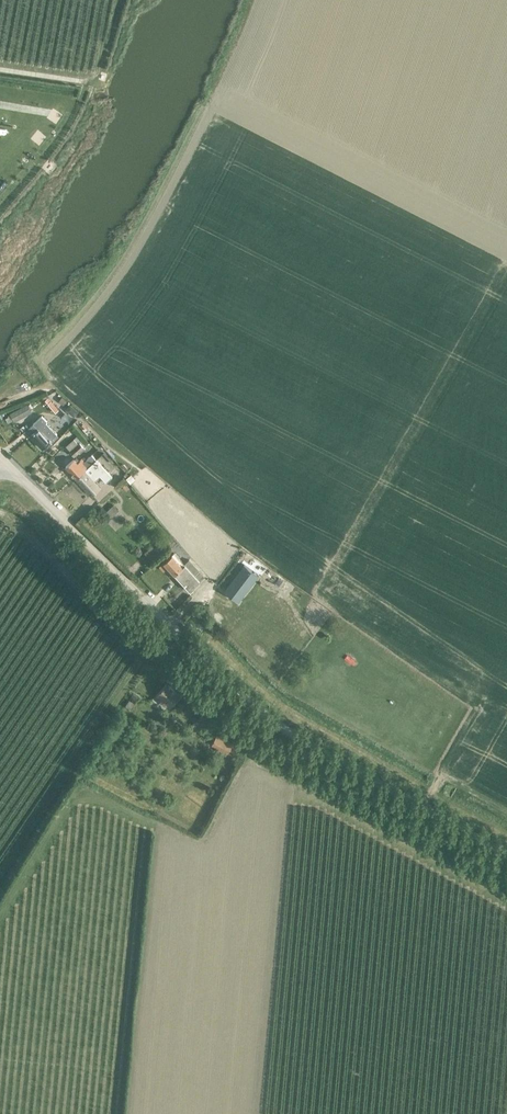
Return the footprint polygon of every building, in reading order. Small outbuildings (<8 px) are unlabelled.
[(55,413),(59,409),(52,400),(51,400),(48,398),(46,400),(45,401),(47,403),(47,404),(55,413)] [(70,406),(65,411),(73,418),(78,413),(70,406)] [(22,407),(10,413),(15,421),(27,415),(22,407)] [(59,436),(57,434),(46,422),(47,420),(43,415),(34,423),(38,428),(31,434),(43,448),(46,444),(48,446),(51,444),(50,444),(59,436)] [(83,425),(80,427),(83,430),(82,431),(87,436),(90,433),(85,428),(83,425)] [(69,432),(63,438),(67,442),(73,435),(69,432)] [(70,451),(75,456),(85,447),(80,442),(78,443),(74,438),(66,446),(70,451)] [(92,454),(85,461),(83,459),(78,463),(75,459),(67,467),(77,478),(96,461),(95,461),(96,460),(97,459),(92,454)] [(96,461),(77,478),(92,495),(101,487),(95,480),(100,475),(106,482),(112,477),(96,460),(95,461),(96,461)] [(131,473),(126,477),(130,482),(135,478),(131,473)] [(113,506),(105,514),(110,519),(118,512),(113,506)] [(152,547),(143,555),(151,563),(163,552),(158,546),(154,549),(152,547)] [(174,553),(160,566),(164,571),(169,566),(191,591),(195,587),(198,583),(204,577),(189,560),(182,565),(180,562),(181,561),(174,553)] [(244,565),(224,591),(239,602),(258,576),(244,565)] [(166,683),(155,695),(163,702),(162,704),(165,706),(169,701),(173,704),(180,696),(166,683)] [(132,697),(124,708),(130,712),(138,701),(132,697)] [(234,756),(238,747),(215,736),(211,745),(234,756)]
